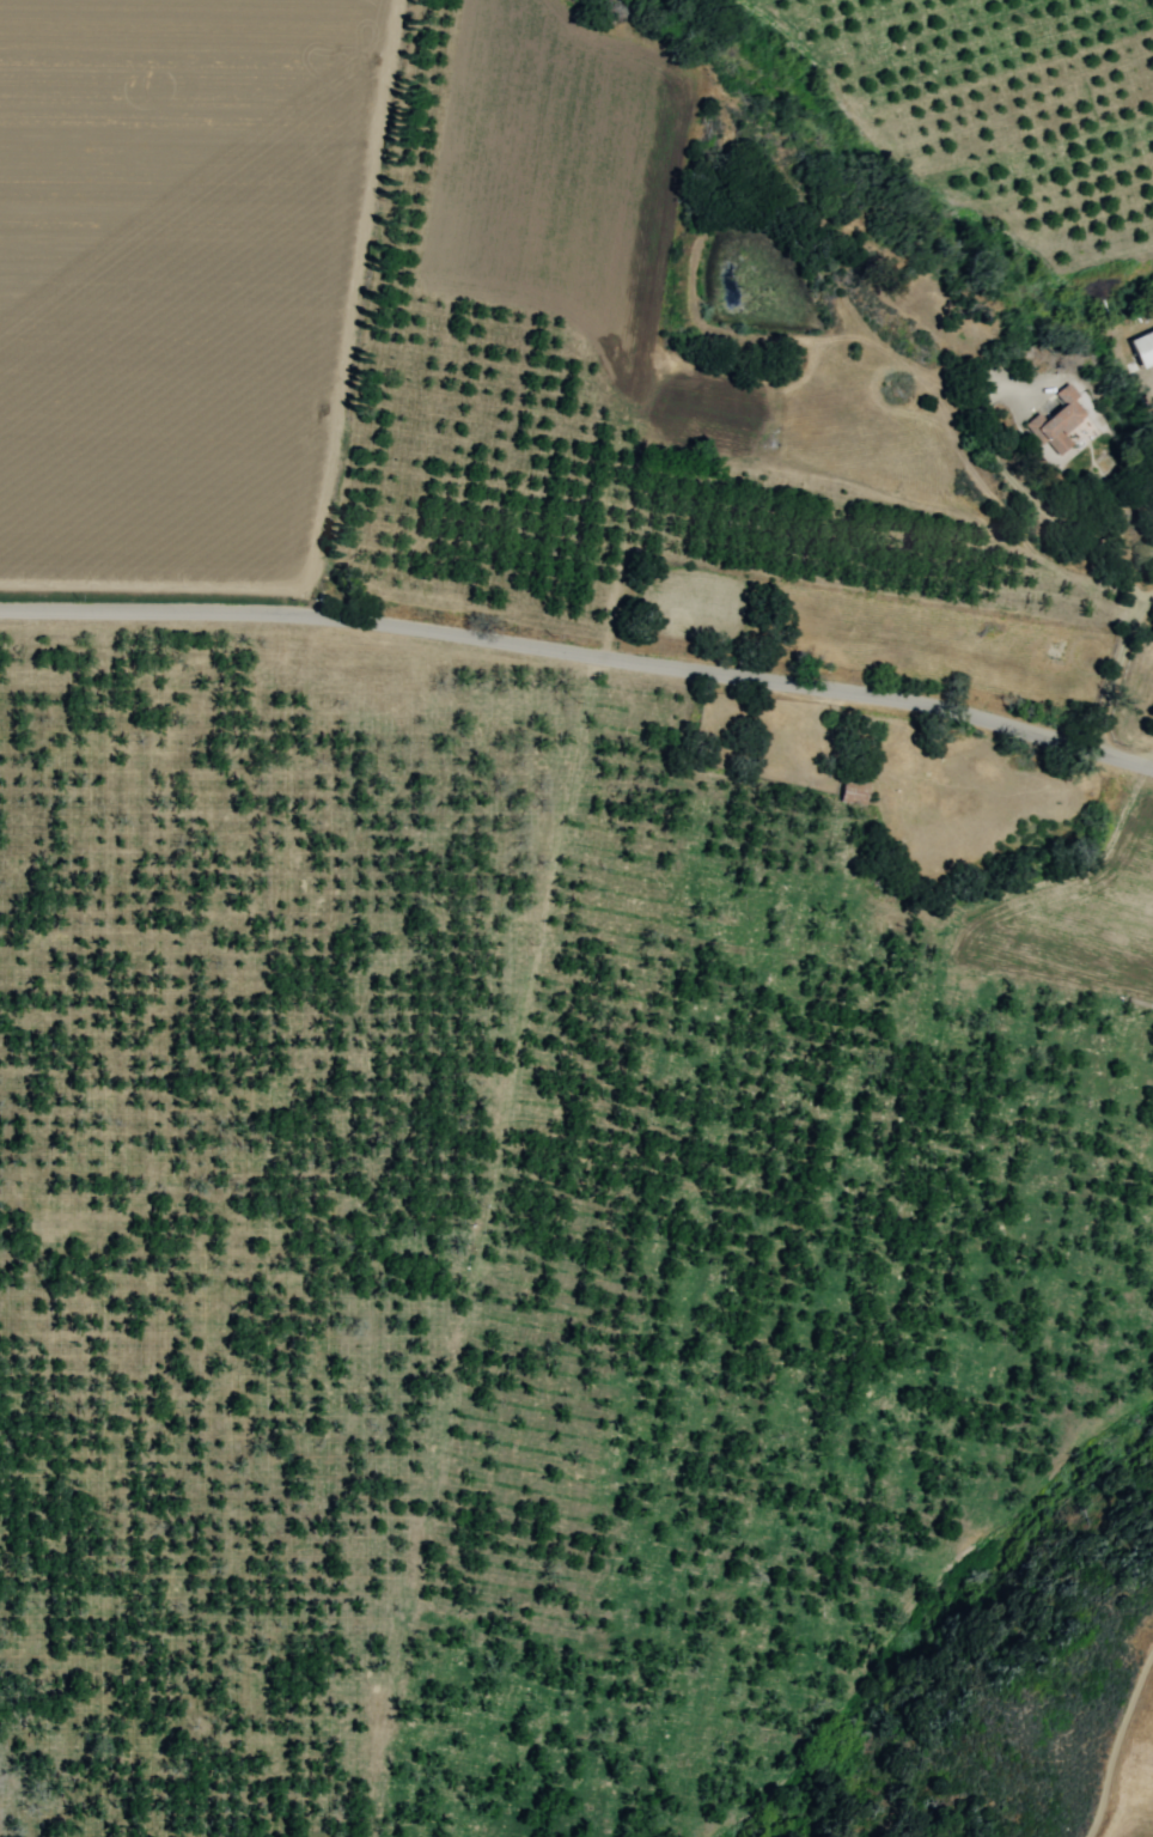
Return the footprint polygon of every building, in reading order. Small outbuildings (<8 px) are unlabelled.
[(1129,339),(1141,368),(1152,363),(1152,329),(1129,339)] [(1059,456),(1074,445),(1065,434),(1088,416),(1075,399),(1079,396),(1069,383),(1056,393),(1066,406),(1046,421),(1040,413),(1025,425),(1041,446),(1048,441),(1059,456)] [(838,800),(862,805),(867,782),(843,777),(838,800)]
